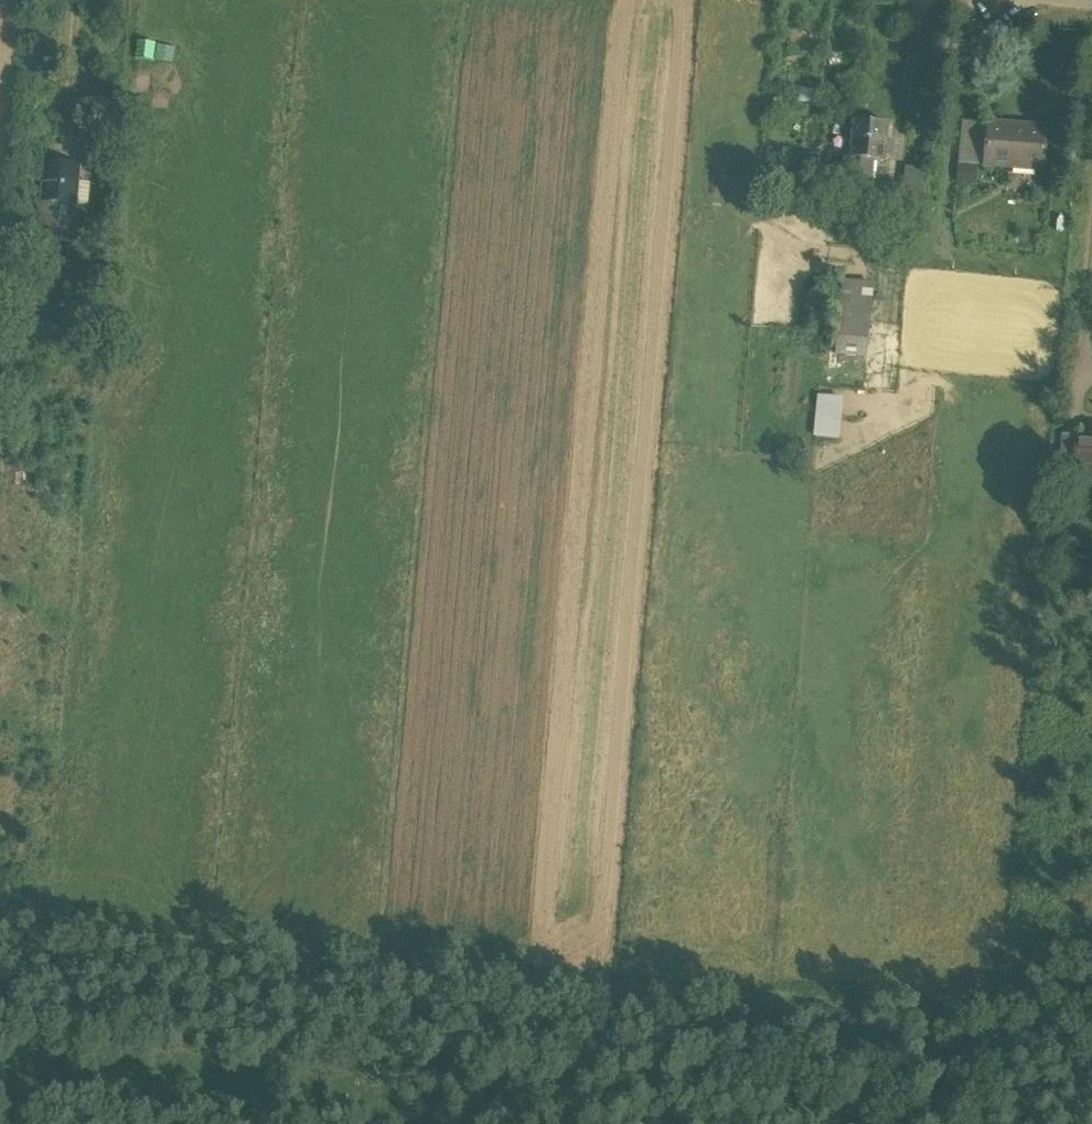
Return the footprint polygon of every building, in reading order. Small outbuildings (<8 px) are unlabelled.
[(156,74),(155,88),(171,89),(171,75),(156,74)] [(885,160),(887,121),(854,119),(850,159),(870,159),(885,160)] [(984,165),(987,125),(961,123),(956,184),(983,186),(984,165)] [(1047,129),(987,125),(984,165),(1044,169),(1047,129)] [(866,235),(870,159),(850,159),(848,190),(833,189),(831,233),(866,235)] [(78,166),(47,163),(44,201),(74,204),(78,166)] [(930,167),(908,165),(905,196),(926,198),(930,167)] [(74,204),(44,201),(42,223),(72,227),(74,204)] [(72,227),(42,223),(40,238),(71,241),(72,227)] [(871,285),(833,282),(827,351),(864,355),(871,285)] [(838,400),(815,398),(812,437),(835,439),(838,400)] [(1089,429),(1088,435),(1064,434),(1062,464),(1076,465),(1075,476),(1080,483),(1091,484),(1091,426),(1089,429)] [(1070,496),(1050,494),(1049,504),(1069,506),(1070,496)]
